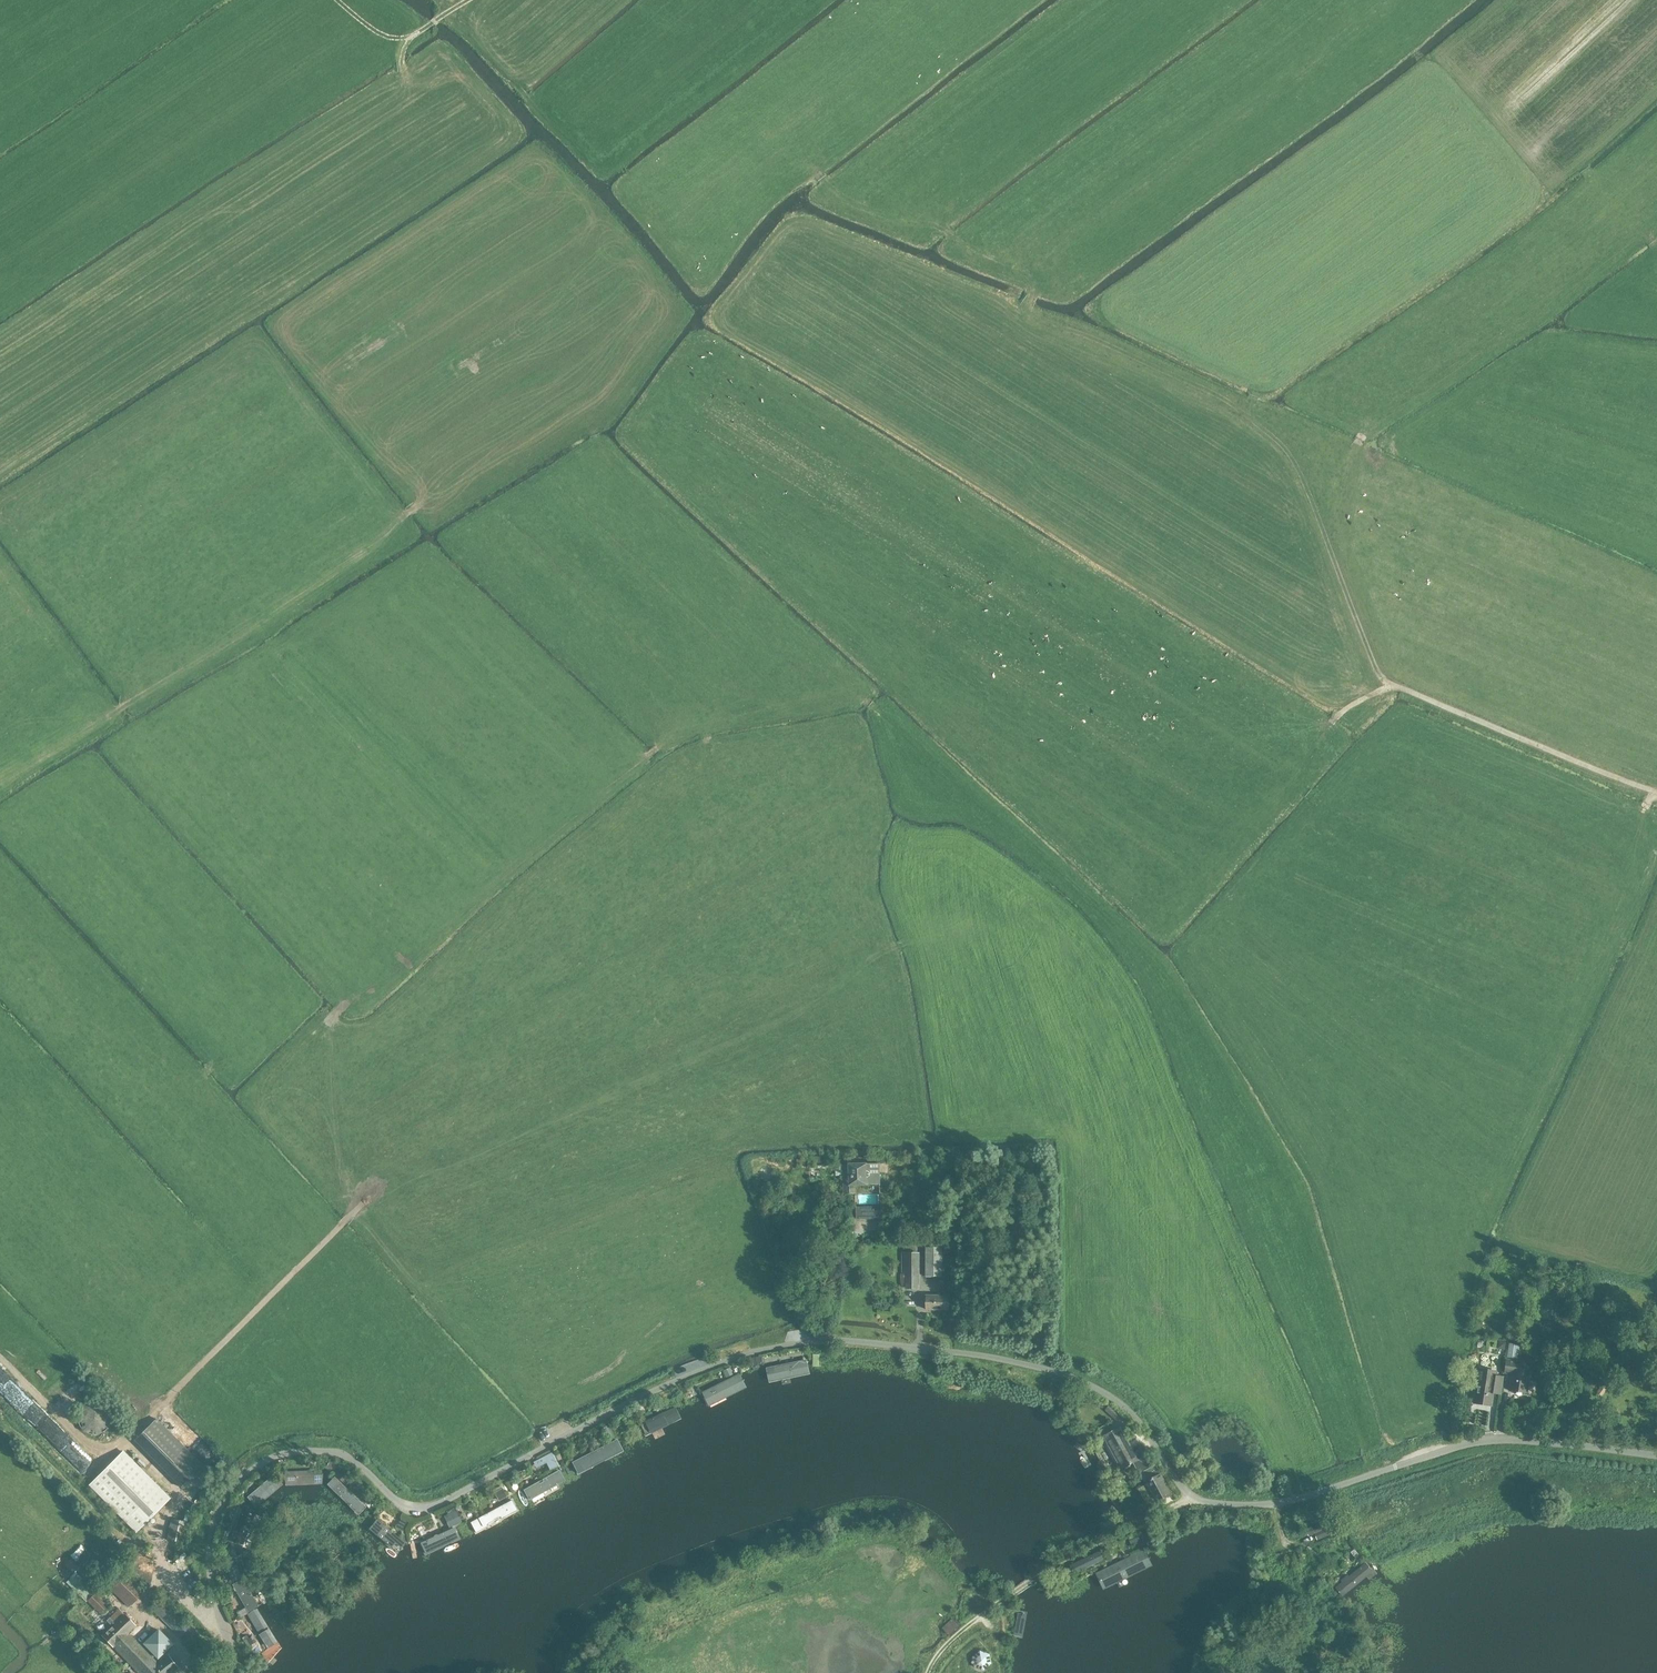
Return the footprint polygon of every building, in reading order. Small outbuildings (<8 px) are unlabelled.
[(856,1185),(881,1183),(880,1162),(867,1163),(867,1162),(848,1163),(848,1164),(843,1164),(844,1193),(856,1193),(856,1185)] [(857,1219),(881,1218),(881,1206),(856,1207),(857,1219)] [(926,1276),(942,1276),(942,1247),(926,1247),(926,1276)] [(906,1289),(919,1289),(920,1253),(901,1253),(901,1274),(906,1273),(906,1289)] [(948,1309),(948,1296),(927,1296),(927,1309),(948,1309)] [(1496,1335),(1497,1327),(1480,1325),(1479,1332),(1496,1335)] [(760,1356),(753,1358),(754,1365),(762,1364),(760,1356)] [(1523,1362),(1509,1360),(1507,1373),(1515,1374),(1513,1388),(1529,1391),(1532,1370),(1522,1369),(1523,1362)] [(768,1369),(771,1384),(812,1376),(808,1361),(768,1369)] [(731,1367),(723,1370),(726,1378),(733,1375),(731,1367)] [(1482,1369),(1477,1401),(1493,1403),(1495,1389),(1503,1390),(1505,1377),(1497,1376),(1498,1371),(1482,1369)] [(743,1376),(705,1393),(712,1410),(749,1390),(743,1376)] [(109,1419),(109,1418),(108,1416),(107,1412),(106,1410),(104,1408),(101,1405),(98,1404),(95,1403),(92,1403),(90,1404),(87,1405),(85,1406),(82,1408),(81,1410),(79,1413),(78,1415),(78,1419),(78,1422),(79,1424),(81,1427),(82,1429),(84,1431),(88,1433),(90,1433),(94,1434),(96,1433),(100,1432),(102,1431),(104,1429),(106,1427),(108,1424),(108,1422),(109,1419)] [(1122,1415),(1110,1404),(1105,1410),(1117,1421),(1122,1415)] [(678,1409),(642,1425),(648,1438),(684,1420),(678,1409)] [(621,1416),(612,1421),(616,1427),(625,1422),(621,1416)] [(157,1419),(136,1443),(183,1492),(206,1467),(157,1419)] [(608,1424),(602,1427),(609,1439),(615,1436),(608,1424)] [(1106,1435),(1123,1468),(1137,1461),(1119,1428),(1106,1435)] [(569,1465),(576,1479),(625,1452),(618,1439),(569,1465)] [(90,1484),(138,1532),(170,1500),(123,1452),(90,1484)] [(551,1452),(533,1462),(536,1468),(546,1463),(550,1470),(558,1466),(551,1452)] [(1141,1472),(1150,1489),(1156,1501),(1171,1493),(1155,1464),(1151,1467),(1145,1456),(1137,1461),(1142,1471),(1141,1472)] [(337,1465),(331,1462),(329,1467),(334,1470),(337,1465)] [(341,1466),(334,1473),(339,1478),(346,1471),(341,1466)] [(519,1491),(526,1503),(563,1482),(556,1471),(519,1491)] [(249,1499),(257,1509),(282,1486),(272,1476),(249,1499)] [(283,1477),(284,1487),(321,1486),(321,1476),(283,1477)] [(334,1478),(325,1486),(357,1514),(364,1507),(334,1478)] [(502,1487),(494,1492),(499,1501),(507,1496),(502,1487)] [(468,1524),(474,1534),(515,1513),(509,1502),(468,1524)] [(454,1507),(446,1511),(448,1513),(444,1515),(450,1527),(461,1522),(454,1507)] [(231,1541),(241,1544),(257,1512),(245,1508),(231,1541)] [(1306,1512),(1307,1524),(1323,1522),(1322,1510),(1306,1512)] [(188,1523),(172,1519),(166,1541),(183,1544),(188,1523)] [(379,1524),(370,1532),(397,1558),(406,1550),(379,1524)] [(1328,1528),(1315,1533),(1318,1540),(1331,1534),(1328,1528)] [(453,1530),(419,1544),(426,1557),(463,1540),(460,1541),(453,1530)] [(1126,1538),(1130,1548),(1141,1544),(1137,1534),(1126,1538)] [(1322,1587),(1342,1609),(1388,1567),(1369,1547),(1322,1587)] [(234,1578),(243,1576),(240,1548),(230,1550),(234,1578)] [(1070,1564),(1075,1574),(1103,1560),(1098,1550),(1070,1564)] [(130,1607),(145,1591),(121,1568),(105,1584),(130,1607)] [(237,1582),(251,1612),(260,1607),(246,1579),(237,1582)] [(101,1614),(108,1606),(96,1594),(89,1601),(101,1614)] [(159,1599),(151,1609),(180,1637),(189,1628),(159,1599)] [(139,1672),(143,1672),(156,1662),(129,1634),(135,1626),(125,1615),(124,1616),(119,1610),(107,1621),(112,1627),(103,1636),(139,1672)] [(1021,1637),(1025,1615),(1016,1613),(1012,1636),(1021,1637)] [(264,1618),(254,1621),(269,1655),(280,1651),(264,1618)] [(950,1636),(960,1626),(953,1619),(942,1629),(950,1636)] [(158,1631),(145,1645),(159,1659),(173,1645),(158,1631)] [(980,1651),(973,1657),(975,1667),(984,1670),(991,1664),(989,1654),(980,1651)] [(143,1672),(169,1672),(177,1667),(169,1657),(158,1664),(156,1662),(143,1672)]
